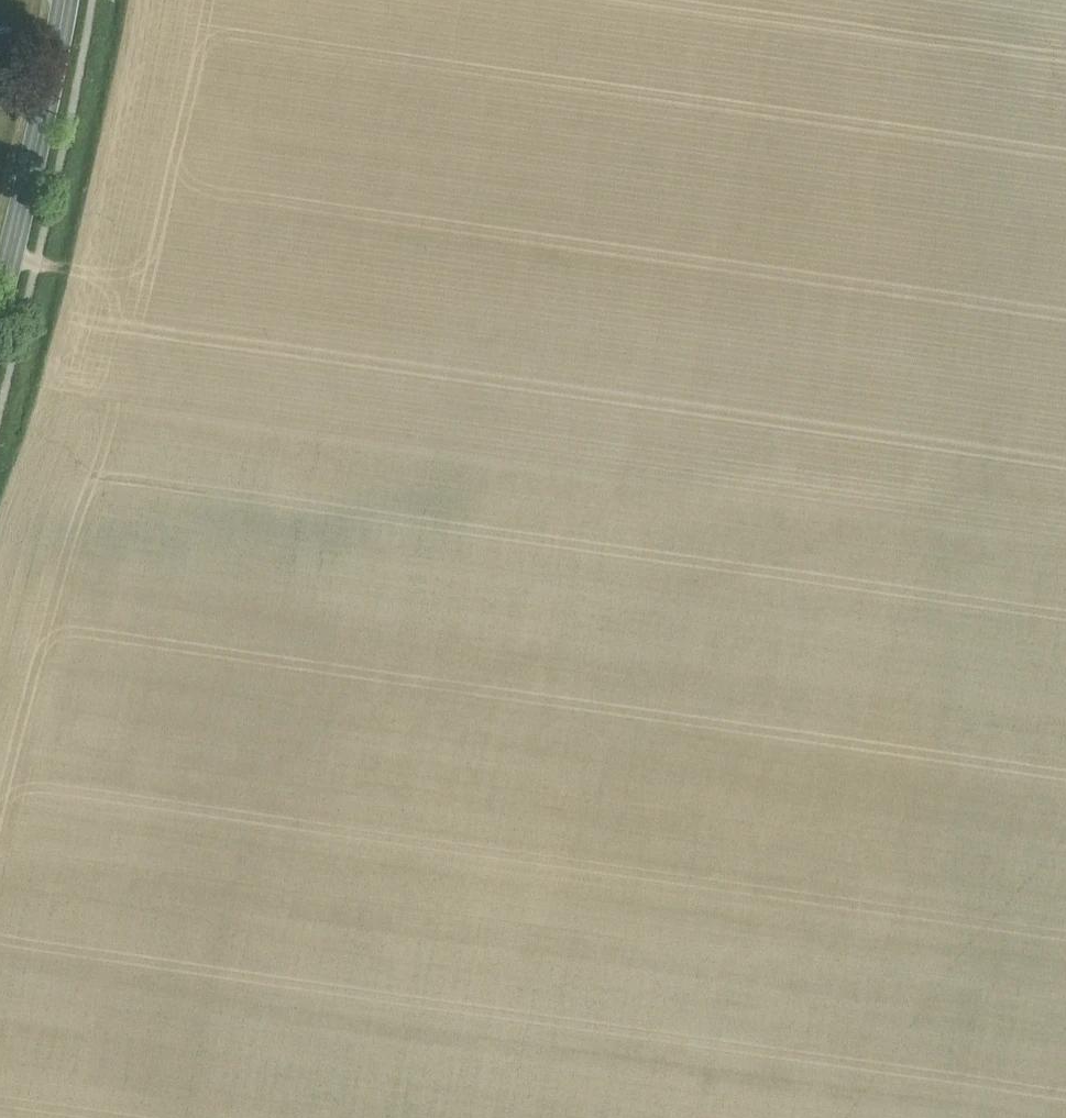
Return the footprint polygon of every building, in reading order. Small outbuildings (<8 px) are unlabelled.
[(12,29),(0,27),(0,95),(12,29)]
